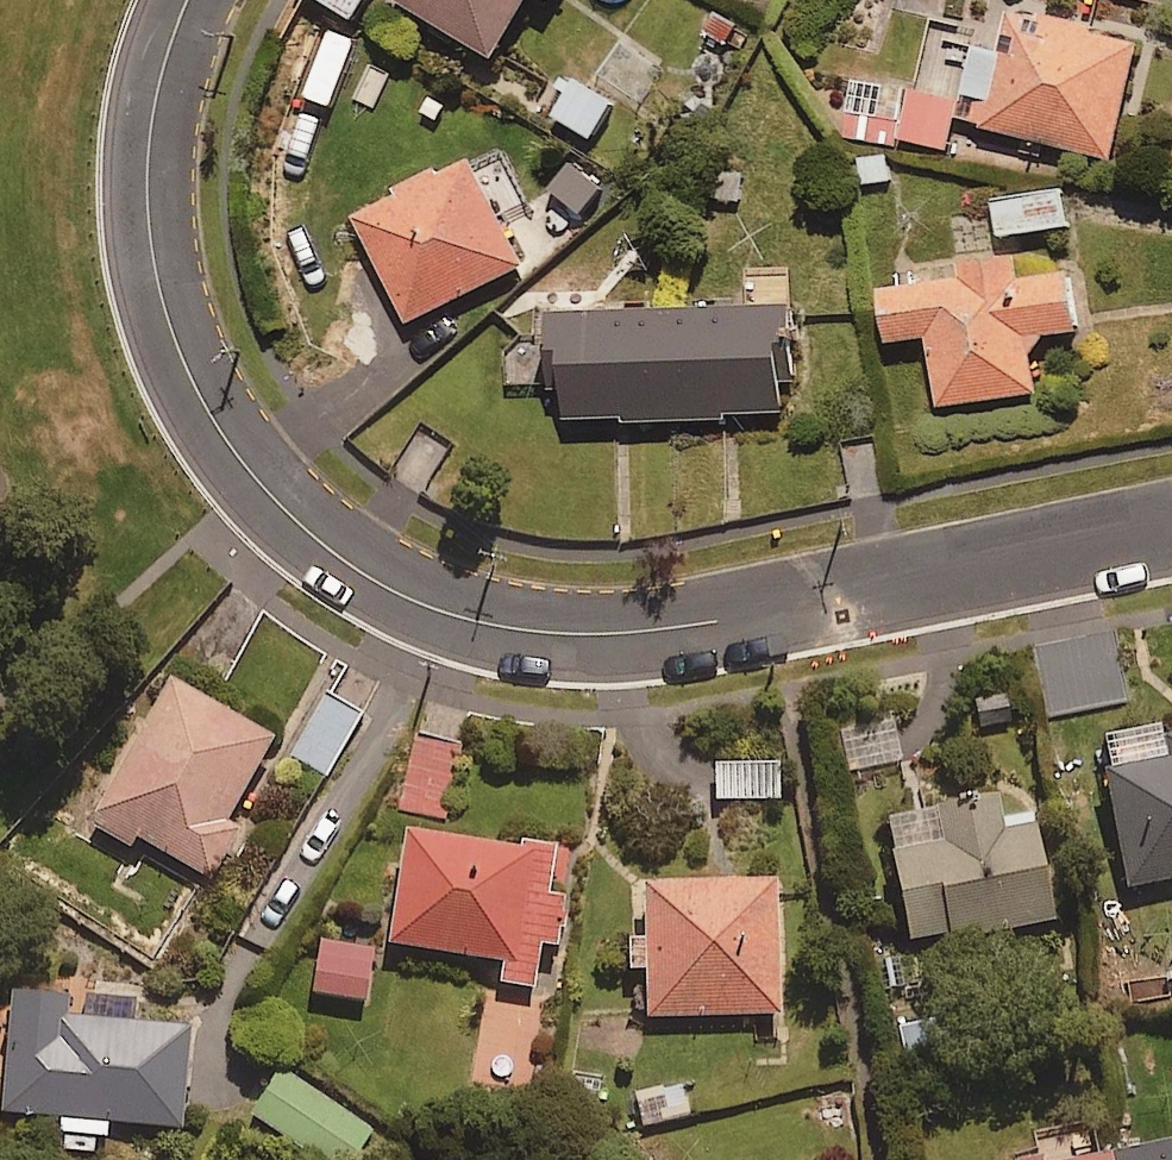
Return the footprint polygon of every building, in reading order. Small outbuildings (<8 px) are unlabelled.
[(359,22),(372,0),(321,0),(359,22)] [(501,60),(535,0),(397,0),(501,60)] [(1144,41),(1017,9),(1006,56),(979,49),(961,121),(1115,160),(1144,41)] [(618,107),(582,81),(558,115),(593,141),(618,107)] [(961,99),(912,91),(903,141),(952,150),(961,99)] [(609,185),(580,162),(556,193),(585,216),(609,185)] [(526,269),(476,166),(362,221),(412,324),(526,269)] [(1070,228),(1064,190),(996,201),(1001,238),(1070,228)] [(1022,264),(914,276),(916,292),(888,295),(894,344),(933,339),(941,407),(1040,396),(1033,339),(1084,333),(1077,274),(1024,280),(1022,264)] [(792,276),(753,277),(754,311),(566,317),(570,423),(796,417),(792,276)] [(549,341),(502,342),(503,389),(550,388),(549,341)] [(1129,701),(1116,633),(1030,650),(1044,718),(1129,701)] [(276,748),(174,689),(94,829),(134,852),(139,842),(214,885),(242,836),(230,829),(276,748)] [(362,718),(328,698),(293,756),(328,776),(362,718)] [(902,766),(895,734),(848,744),(855,776),(902,766)] [(462,750),(417,737),(397,805),(441,819),(462,750)] [(782,803),(782,768),(722,768),(722,803),(782,803)] [(1112,780),(1133,891),(1171,883),(1171,769),(1112,780)] [(1005,839),(998,809),(937,821),(942,847),(897,857),(917,953),(1062,923),(1043,831),(1005,839)] [(557,894),(561,861),(412,842),(398,951),(511,966),(508,988),(537,992),(543,950),(561,952),(568,896),(557,894)] [(781,887),(650,890),(653,1023),(784,1020),(781,887)] [(375,953),(326,947),(320,999),(369,1005),(375,953)] [(16,998),(6,1116),(64,1121),(63,1133),(115,1137),(116,1125),(185,1131),(193,1032),(71,1022),(72,1003),(16,998)] [(690,1119),(679,1073),(637,1083),(647,1129),(690,1119)] [(284,1074),(256,1119),(321,1159),(356,1159),(374,1131),(284,1074)]
